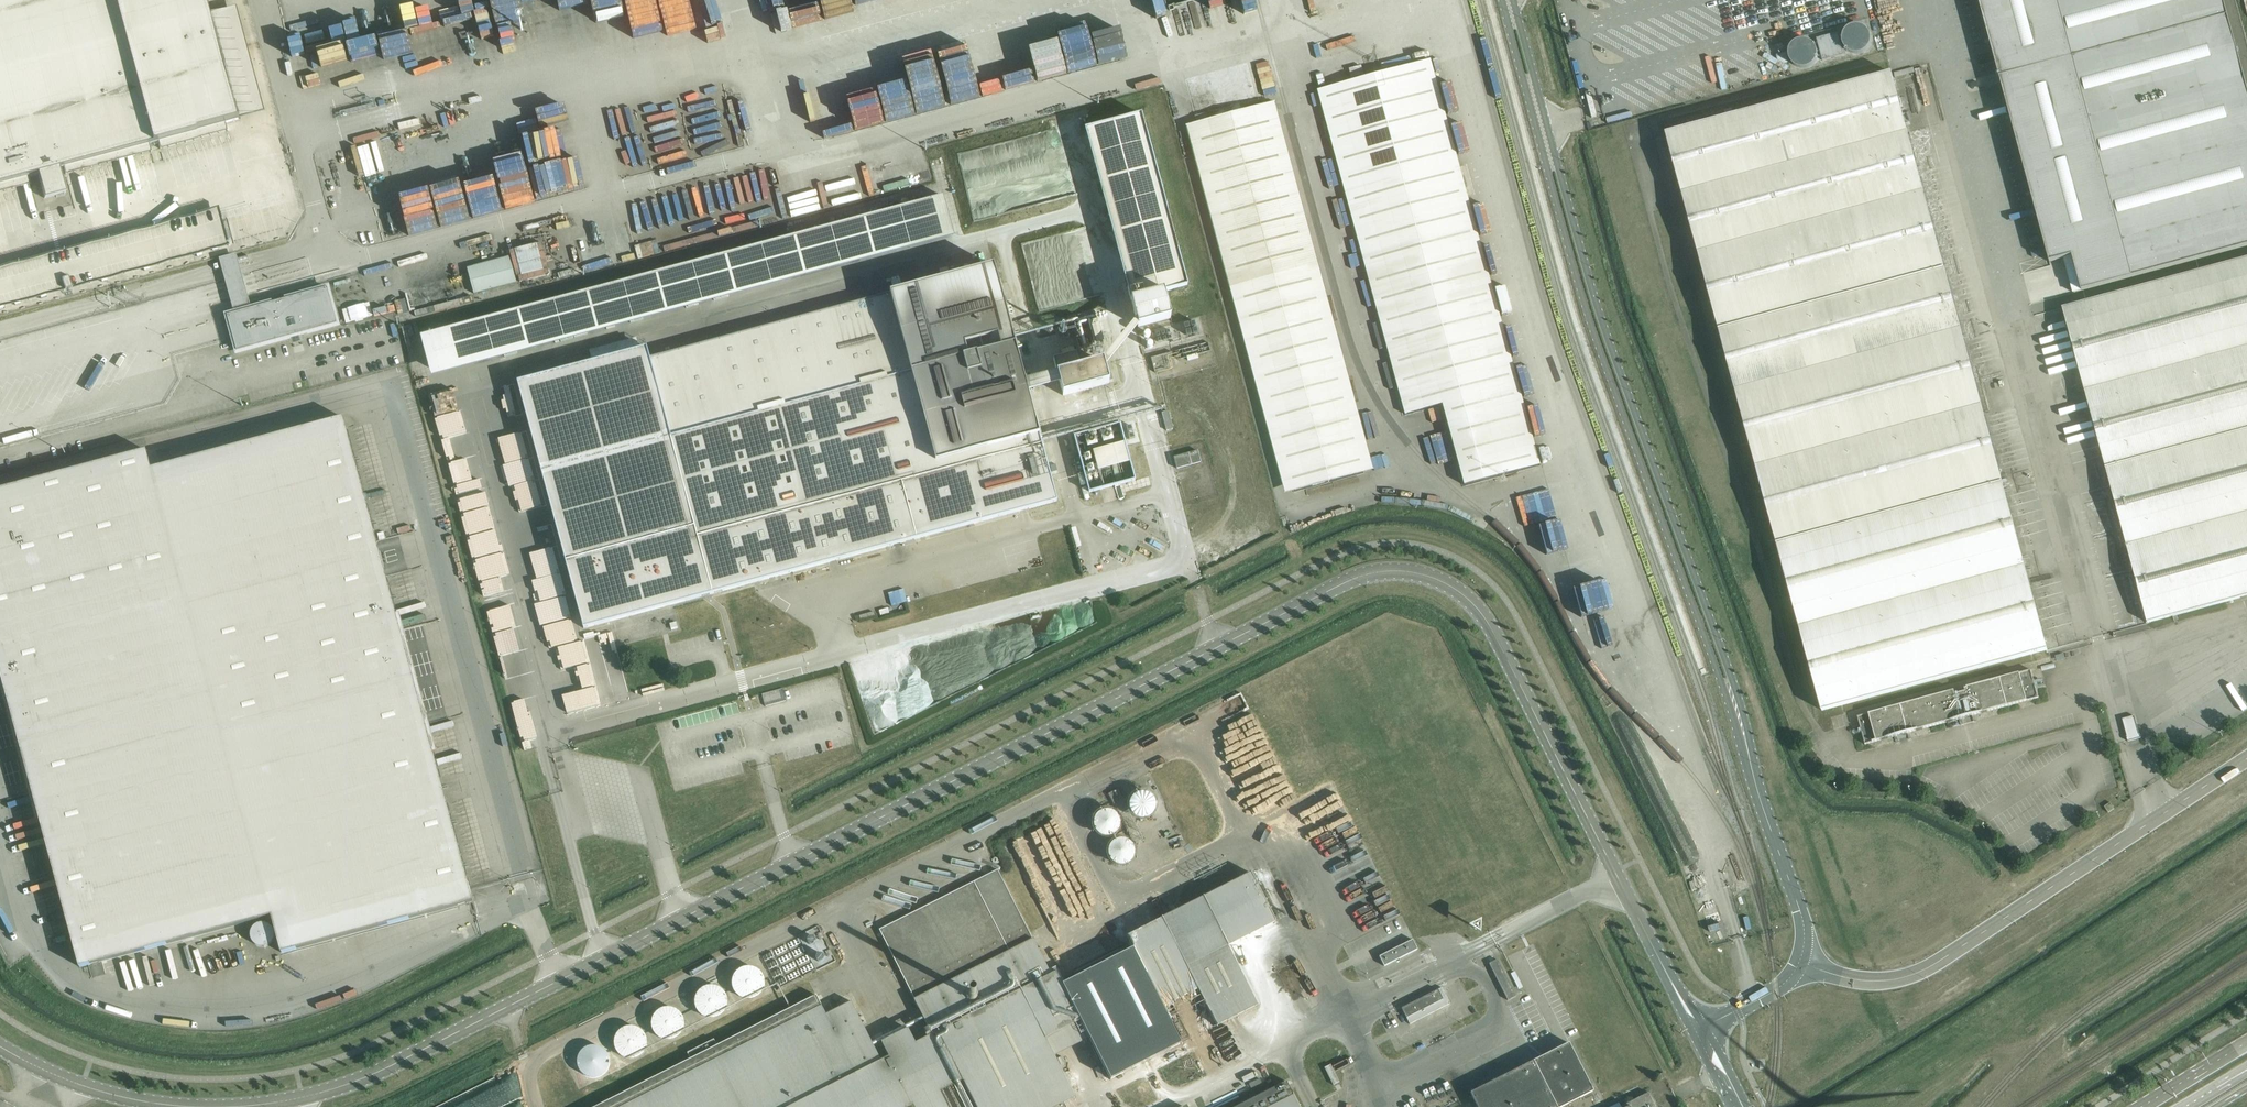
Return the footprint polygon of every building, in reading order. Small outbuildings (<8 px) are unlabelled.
[(37,173),(44,198),(65,192),(59,167),(240,117),(209,0),(0,0),(0,183),(37,173)] [(2049,262),(2063,258),(2072,256),(2081,290),(2081,291),(2246,246),(2246,89),(2223,0),(1979,0),(2049,262)] [(684,9),(658,14),(660,24),(686,19),(684,9)] [(805,25),(824,20),(821,9),(802,14),(805,25)] [(655,17),(601,28),(606,49),(623,46),(621,40),(629,39),(629,42),(659,36),(655,17)] [(1842,38),(1842,39),(1842,41),(1843,42),(1843,43),(1843,44),(1844,45),(1845,46),(1845,48),(1846,48),(1847,49),(1848,50),(1849,51),(1850,52),(1851,52),(1852,53),(1853,53),(1855,53),(1856,53),(1857,53),(1858,53),(1860,53),(1861,53),(1862,52),(1863,52),(1864,51),(1865,50),(1866,50),(1867,49),(1868,48),(1869,47),(1869,46),(1870,45),(1870,43),(1871,42),(1871,41),(1871,40),(1871,39),(1871,37),(1871,36),(1871,35),(1870,34),(1870,33),(1869,31),(1868,30),(1868,29),(1867,29),(1866,28),(1865,27),(1864,26),(1863,26),(1861,25),(1860,25),(1859,25),(1858,25),(1857,24),(1855,25),(1854,25),(1853,25),(1852,25),(1850,26),(1849,27),(1848,27),(1847,28),(1846,29),(1846,30),(1845,31),(1844,32),(1844,33),(1843,34),(1843,36),(1843,37),(1842,38)] [(1838,32),(1816,38),(1822,60),(1844,54),(1838,32)] [(1789,51),(1789,53),(1789,54),(1789,55),(1789,56),(1789,58),(1790,59),(1790,60),(1791,61),(1792,62),(1792,63),(1793,64),(1794,65),(1795,65),(1796,66),(1798,67),(1799,67),(1800,67),(1801,68),(1802,68),(1804,68),(1805,68),(1806,67),(1807,67),(1809,67),(1810,66),(1811,66),(1812,65),(1813,64),(1814,63),(1815,62),(1815,61),(1816,60),(1816,59),(1817,58),(1817,57),(1817,55),(1818,54),(1818,53),(1817,52),(1817,50),(1817,49),(1817,48),(1816,47),(1815,46),(1815,45),(1814,44),(1813,43),(1812,42),(1811,41),(1810,41),(1809,40),(1808,40),(1806,39),(1805,39),(1804,39),(1803,39),(1801,39),(1800,39),(1799,40),(1798,40),(1797,41),(1796,41),(1794,42),(1794,43),(1793,44),(1792,44),(1791,45),(1790,47),(1790,48),(1789,49),(1789,50),(1789,51)] [(1393,68),(1406,65),(1402,44),(1390,47),(1393,68)] [(1317,90),(1404,414),(1441,404),(1463,485),(1539,464),(1430,60),(1317,90)] [(967,68),(954,69),(958,96),(970,94),(967,68)] [(1822,710),(2047,650),(1891,72),(1666,133),(1822,710)] [(1218,100),(1195,106),(1199,119),(1221,112),(1259,102),(1256,90),(1218,100)] [(1295,491),(1362,472),(1262,105),(1196,123),(1295,491)] [(1138,327),(1170,319),(1163,291),(1187,285),(1141,113),(1085,128),(1138,327)] [(626,126),(637,126),(637,115),(626,115),(626,126)] [(431,324),(442,369),(801,285),(800,281),(805,280),(805,283),(847,273),(845,266),(967,238),(958,201),(431,324)] [(2246,596),(2246,258),(2062,307),(2147,623),(2246,596)] [(477,269),(484,297),(511,290),(504,262),(477,269)] [(649,358),(646,348),(517,383),(583,628),(1057,501),(1015,344),(994,266),(649,358)] [(71,287),(68,275),(61,277),(65,289),(71,287)] [(237,351),(337,324),(327,287),(227,315),(237,351)] [(1107,350),(1098,323),(1088,326),(1097,353),(1107,350)] [(1079,368),(1076,353),(1053,360),(1063,396),(1109,383),(1103,361),(1079,368)] [(1166,430),(1173,429),(1168,411),(1161,413),(1166,430)] [(343,418),(152,469),(147,451),(0,490),(0,670),(79,967),(271,915),(281,952),(473,901),(343,418)] [(1089,492),(1135,480),(1120,423),(1074,436),(1089,492)] [(1176,468),(1200,462),(1197,450),(1173,457),(1176,468)] [(481,554),(502,551),(498,529),(477,532),(481,554)] [(555,596),(569,592),(563,571),(549,575),(555,596)] [(423,579),(402,584),(404,591),(425,586),(423,579)] [(582,639),(577,616),(576,616),(570,594),(547,600),(558,645),(582,639)] [(519,698),(544,692),(529,624),(503,630),(519,698)] [(618,674),(630,669),(621,648),(611,652),(603,632),(598,634),(604,648),(595,652),(606,678),(607,677),(605,672),(616,668),(618,674)] [(564,668),(585,663),(581,646),(560,651),(564,668)] [(590,668),(566,667),(566,682),(590,683),(590,668)] [(2038,697),(2031,669),(1964,687),(1965,691),(1955,694),(1954,690),(1857,716),(1865,744),(2038,697)] [(782,689),(761,694),(764,706),(785,701),(782,689)] [(531,708),(535,726),(540,725),(533,698),(522,700),(524,709),(531,708)] [(2139,734),(2136,724),(2134,716),(2122,719),(2127,737),(2127,738),(2128,741),(2141,738),(2140,734),(2139,734)] [(1147,816),(1166,809),(1159,789),(1140,795),(1147,816)] [(2108,812),(2114,808),(2110,802),(2104,806),(2108,812)] [(1102,814),(1110,834),(1131,825),(1123,806),(1102,814)] [(1136,856),(1136,853),(1142,853),(1140,838),(1126,839),(1128,850),(1121,851),(1122,858),(1136,856)] [(997,870),(879,929),(932,1034),(915,1043),(908,1028),(881,1041),(888,1056),(881,1060),(851,1001),(825,1014),(816,995),(717,1045),(713,1039),(687,1052),(691,1059),(595,1106),(909,1106),(913,1105),(914,1106),(948,1106),(940,1091),(962,1080),(976,1106),(1066,1106),(1064,1103),(1075,1097),(1054,1055),(1090,1037),(1110,1079),(1257,1004),(1228,946),(1275,921),(1251,873),(1127,935),(1133,947),(1062,983),(1056,972),(1050,975),(997,870)] [(1383,966),(1417,949),(1412,939),(1379,956),(1383,966)] [(1507,1000),(1515,996),(1497,959),(1489,963),(1507,1000)] [(746,969),(741,975),(739,980),(739,986),(740,988),(741,991),(744,994),(749,997),(756,999),(762,997),(766,994),(770,990),(772,982),(771,977),(768,972),(762,968),(758,967),(753,966),(748,968),(746,969)] [(703,994),(709,1013),(737,1004),(731,986),(703,994)] [(1409,1024),(1450,1003),(1442,987),(1438,989),(1401,1008),(1409,1024)] [(641,1027),(633,1030),(638,1039),(626,1045),(631,1056),(651,1046),(641,1027)] [(1593,1091),(1568,1043),(1470,1092),(1477,1106),(1561,1106),(1593,1091)] [(1333,1085),(1339,1082),(1330,1064),(1324,1067),(1333,1085)] [(1286,1081),(1235,1106),(1299,1106),(1286,1081)] [(1648,1092),(1620,1106),(1621,1106),(1655,1106),(1648,1092)]
